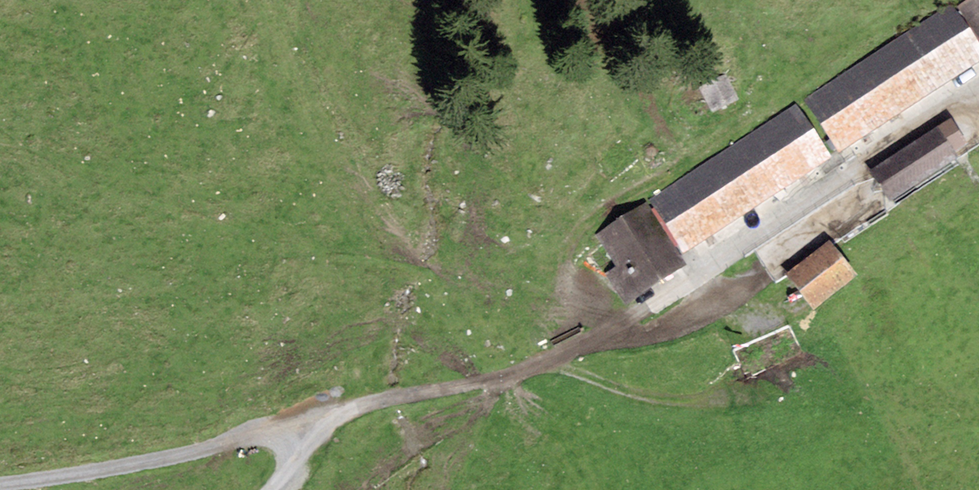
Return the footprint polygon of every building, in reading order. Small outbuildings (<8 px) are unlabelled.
[(958,8),(978,40),(978,0),(970,0),(958,8)] [(978,65),(978,50),(950,5),(803,101),(838,156),(978,65)] [(727,75),(699,88),(712,115),(740,102),(727,75)] [(794,106),(648,201),(684,256),(830,161),(794,106)] [(952,122),(870,174),(890,206),(957,163),(953,156),(967,147),(952,122)] [(687,271),(647,205),(595,236),(616,269),(605,275),(625,308),(687,271)] [(829,246),(785,278),(813,316),(857,283),(829,246)]
